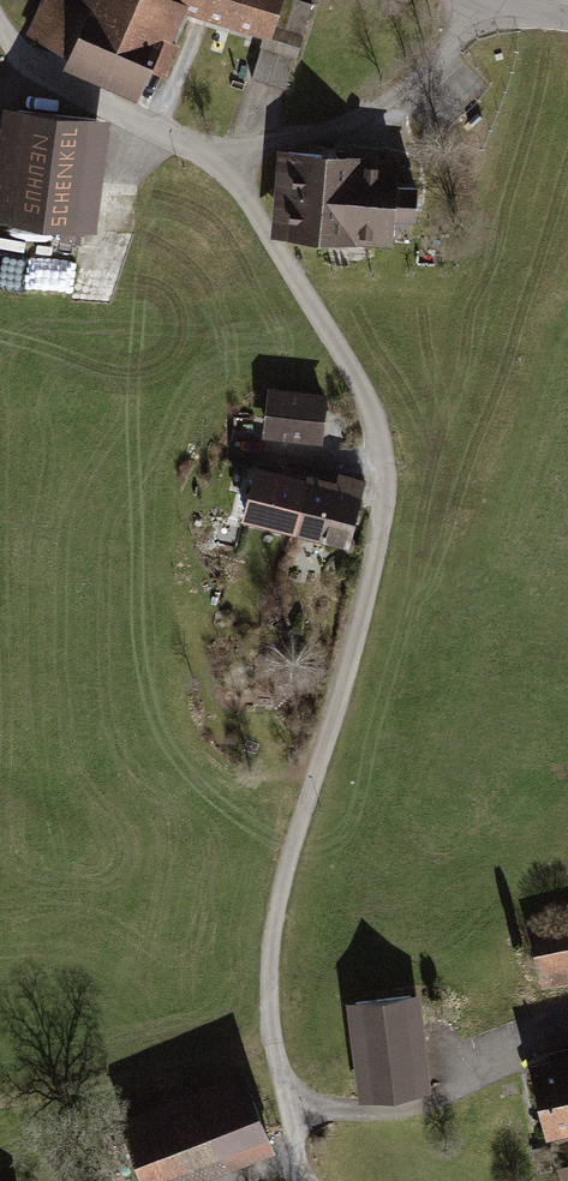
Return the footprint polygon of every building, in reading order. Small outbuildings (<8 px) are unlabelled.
[(34,38),(139,81),(146,63),(156,66),(178,5),(166,0),(50,0),(34,38)] [(295,0),(166,0),(178,5),(261,38),(248,77),(282,90),(310,5),(295,0)] [(74,245),(89,122),(6,113),(0,165),(0,227),(58,233),(56,243),(74,245)] [(317,235),(321,158),(281,155),(276,233),(317,235)] [(400,161),(321,158),(317,235),(389,240),(390,221),(413,222),(414,191),(399,190),(400,161)] [(263,396),(260,438),(320,443),(324,401),(263,396)] [(233,510),(245,513),(256,470),(245,467),(233,510)] [(281,495),(255,489),(249,517),(277,523),(275,531),(341,547),(356,484),(332,478),(327,496),(283,485),(281,495)] [(567,987),(567,933),(524,943),(534,994),(567,987)] [(347,1007),(358,1099),(421,1092),(411,1000),(347,1007)] [(527,1070),(542,1140),(567,1134),(567,1061),(527,1070)] [(242,1066),(193,1085),(221,1158),(270,1140),(242,1066)] [(193,1085),(120,1112),(145,1180),(160,1180),(221,1158),(193,1085)]
